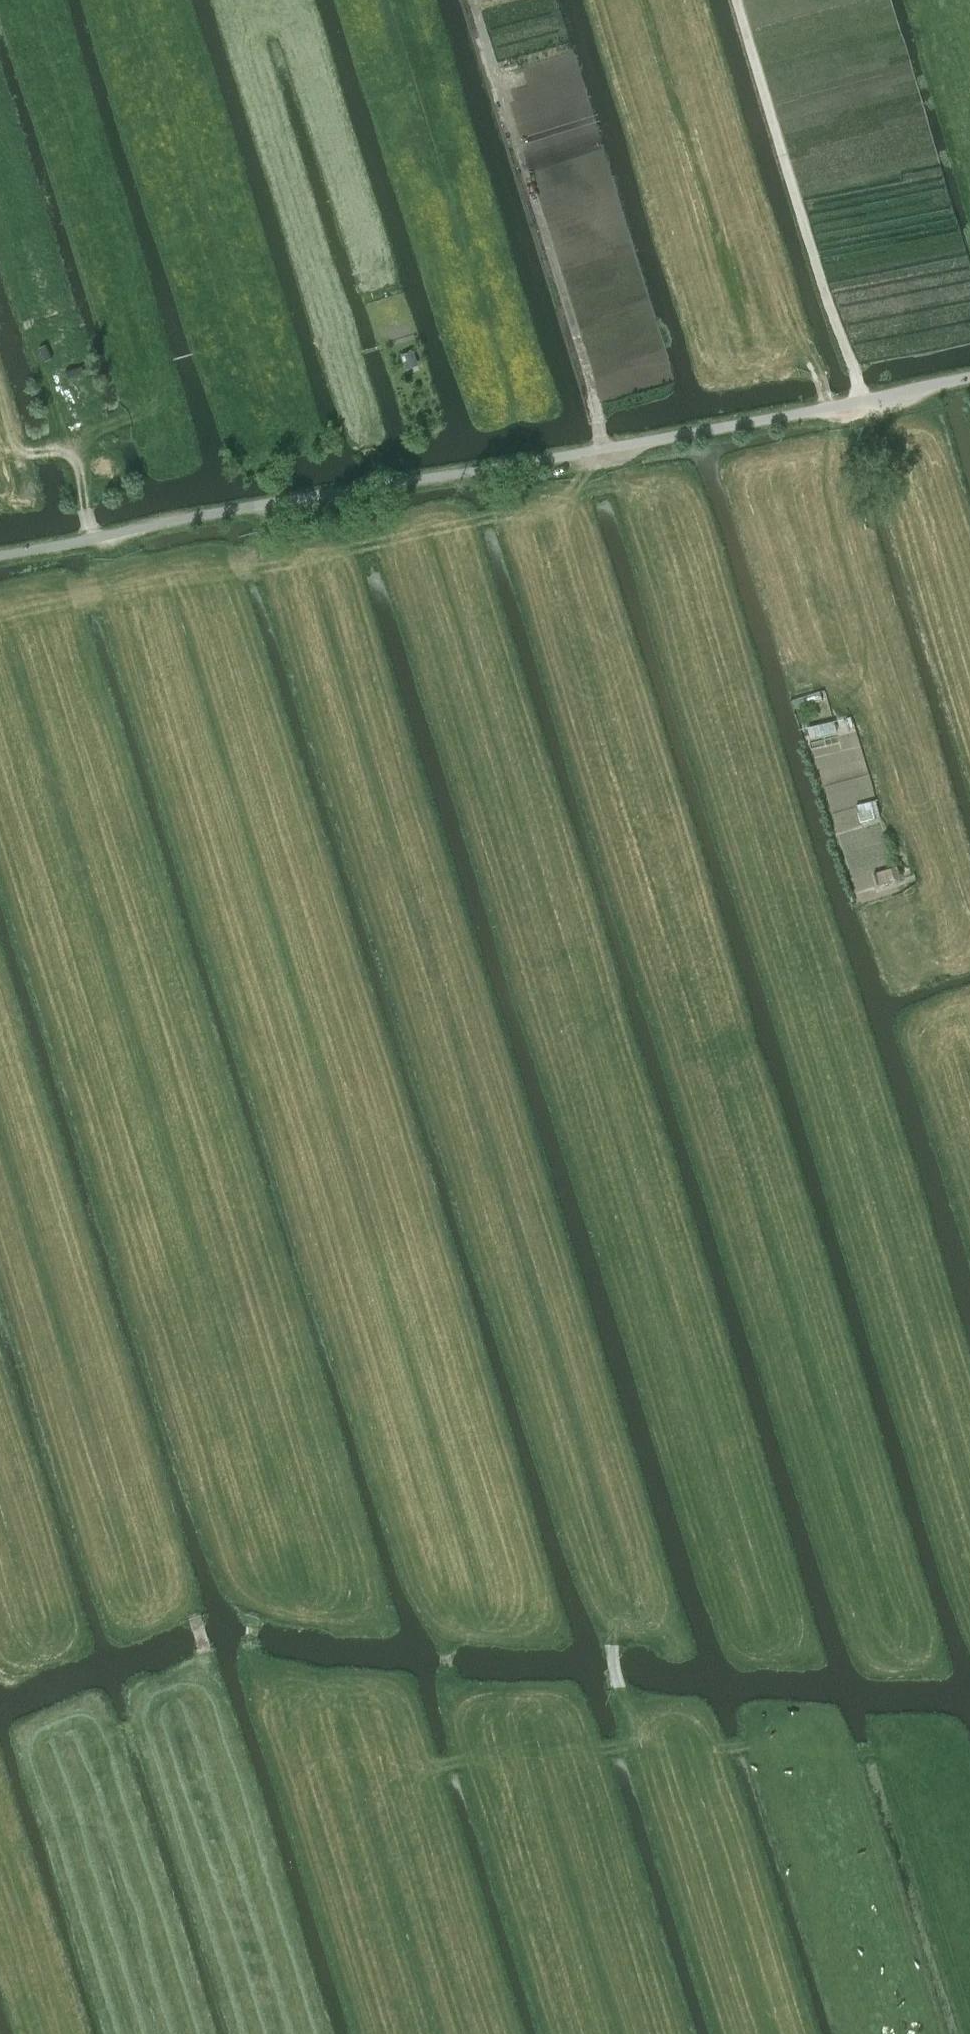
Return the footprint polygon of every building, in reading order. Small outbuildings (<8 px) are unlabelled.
[(413,351),(400,355),(404,365),(404,366),(416,362),(413,351)]
